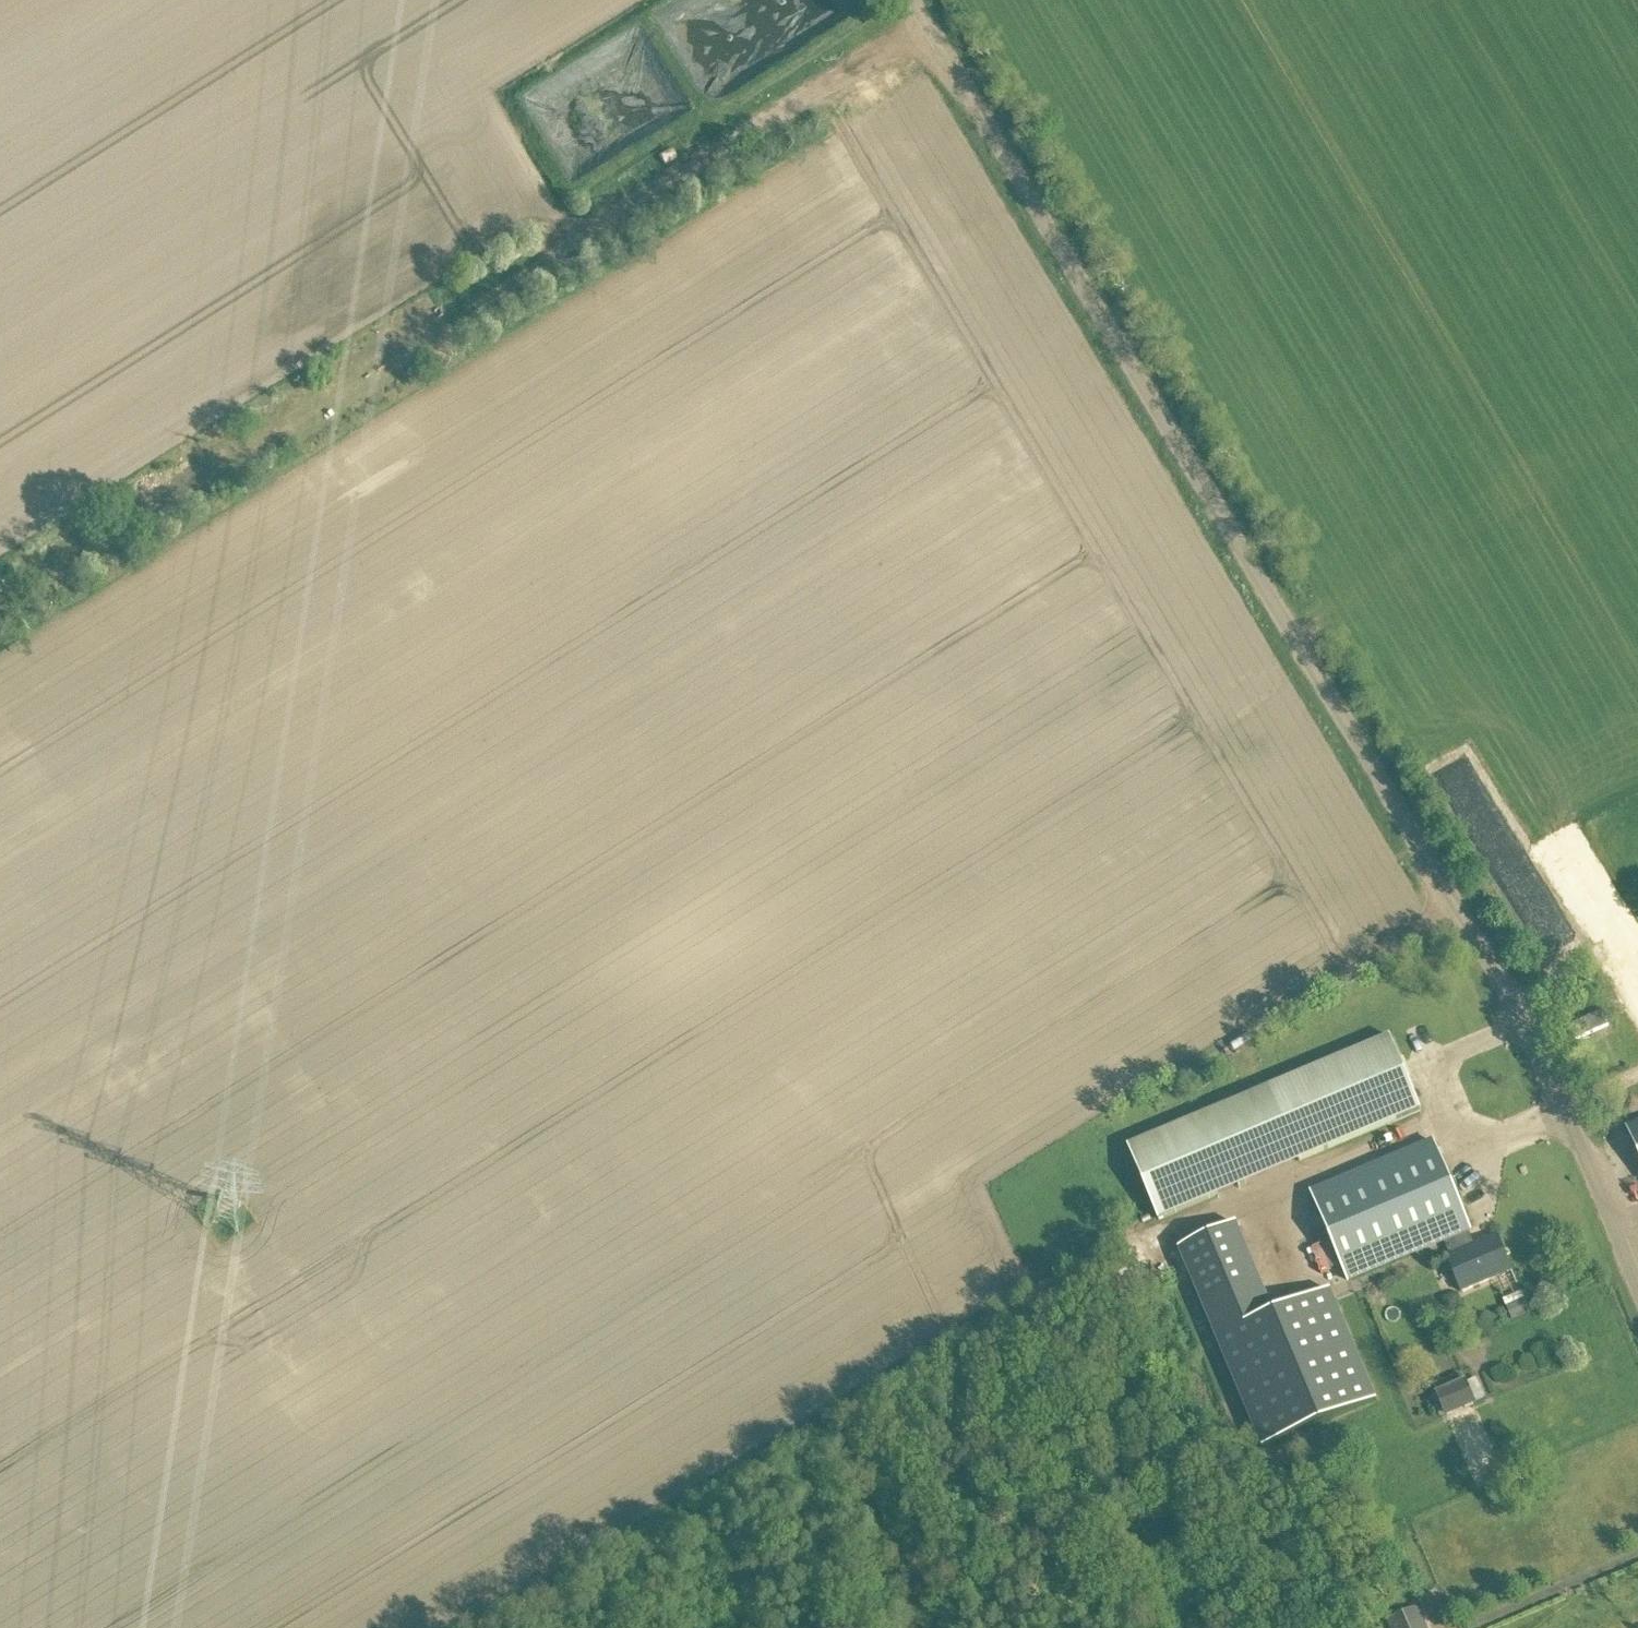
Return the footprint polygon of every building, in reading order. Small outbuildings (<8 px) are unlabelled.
[(1618,1010),(1623,1022),(1637,1016),(1637,1002),(1618,1010)] [(1571,1026),(1577,1039),(1605,1028),(1599,1014),(1571,1026)] [(1390,1038),(1269,1089),(1127,1148),(1158,1221),(1420,1111),(1390,1038)] [(1625,1129),(1637,1158),(1637,1123),(1625,1129)] [(1472,1248),(1464,1229),(1470,1227),(1436,1148),(1313,1199),(1347,1279),(1442,1239),(1450,1257),(1447,1258),(1461,1293),(1512,1272),(1498,1237),(1472,1248)] [(1237,1226),(1181,1250),(1264,1448),(1377,1400),(1332,1293),(1275,1317),(1237,1226)] [(1515,1321),(1532,1314),(1524,1295),(1507,1302),(1515,1321)] [(1483,1401),(1475,1380),(1435,1397),(1443,1418),(1483,1401)] [(1418,1609),(1386,1622),(1389,1627),(1426,1627),(1418,1609)]
